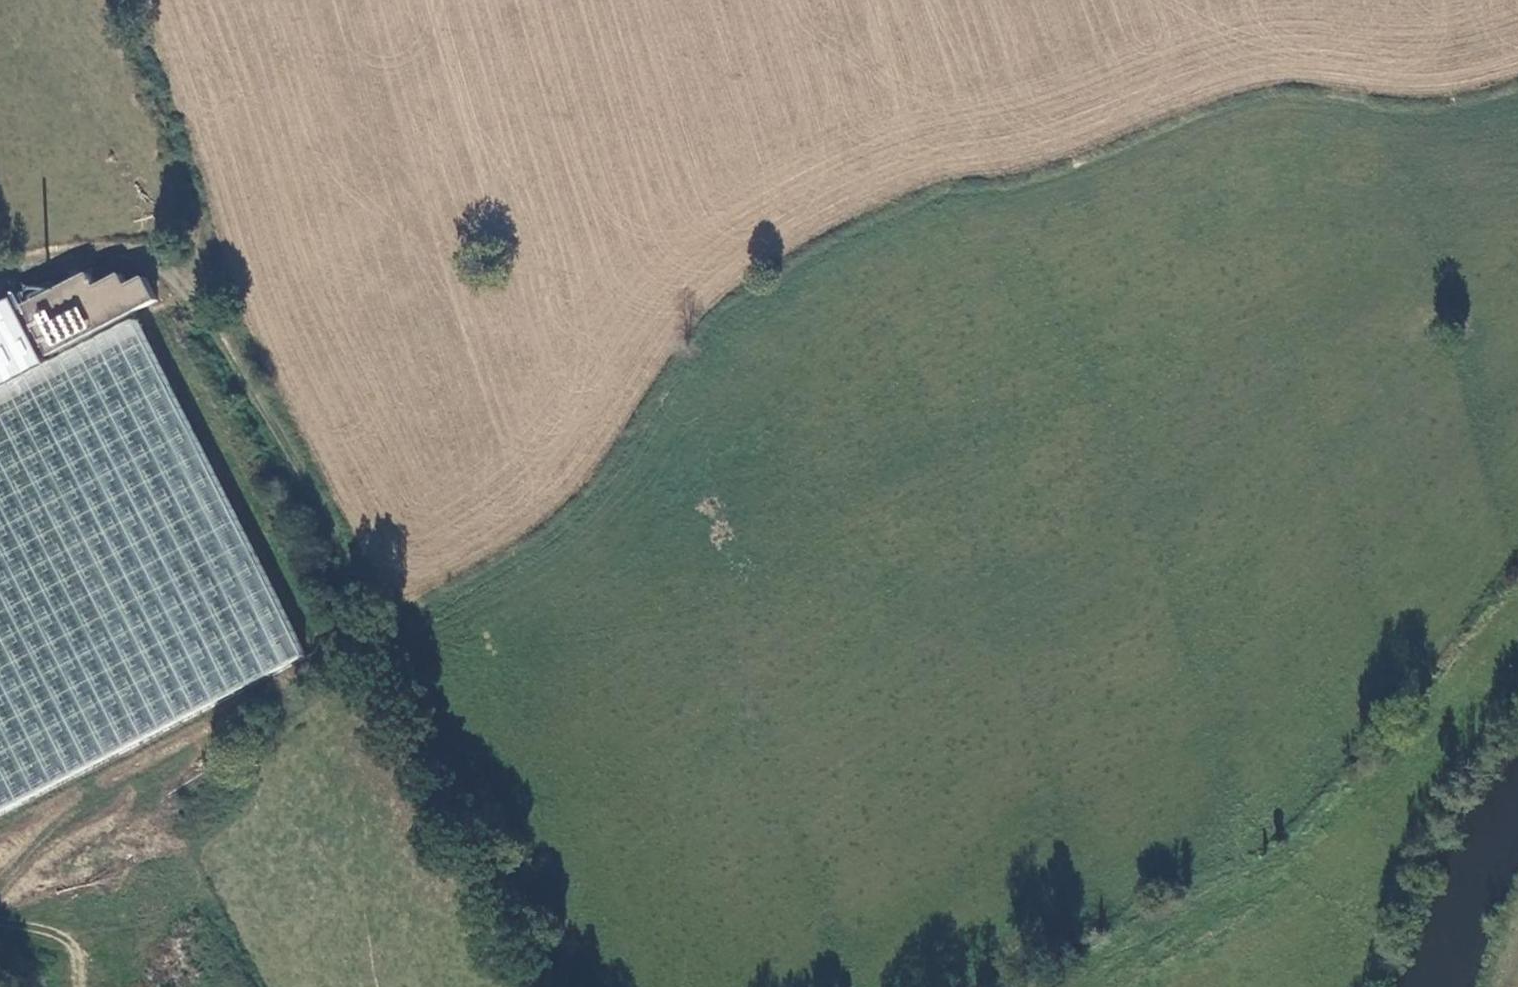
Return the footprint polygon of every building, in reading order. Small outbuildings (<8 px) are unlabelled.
[(26,297),(0,311),(0,818),(321,654),(149,318),(60,364),(26,297)]
